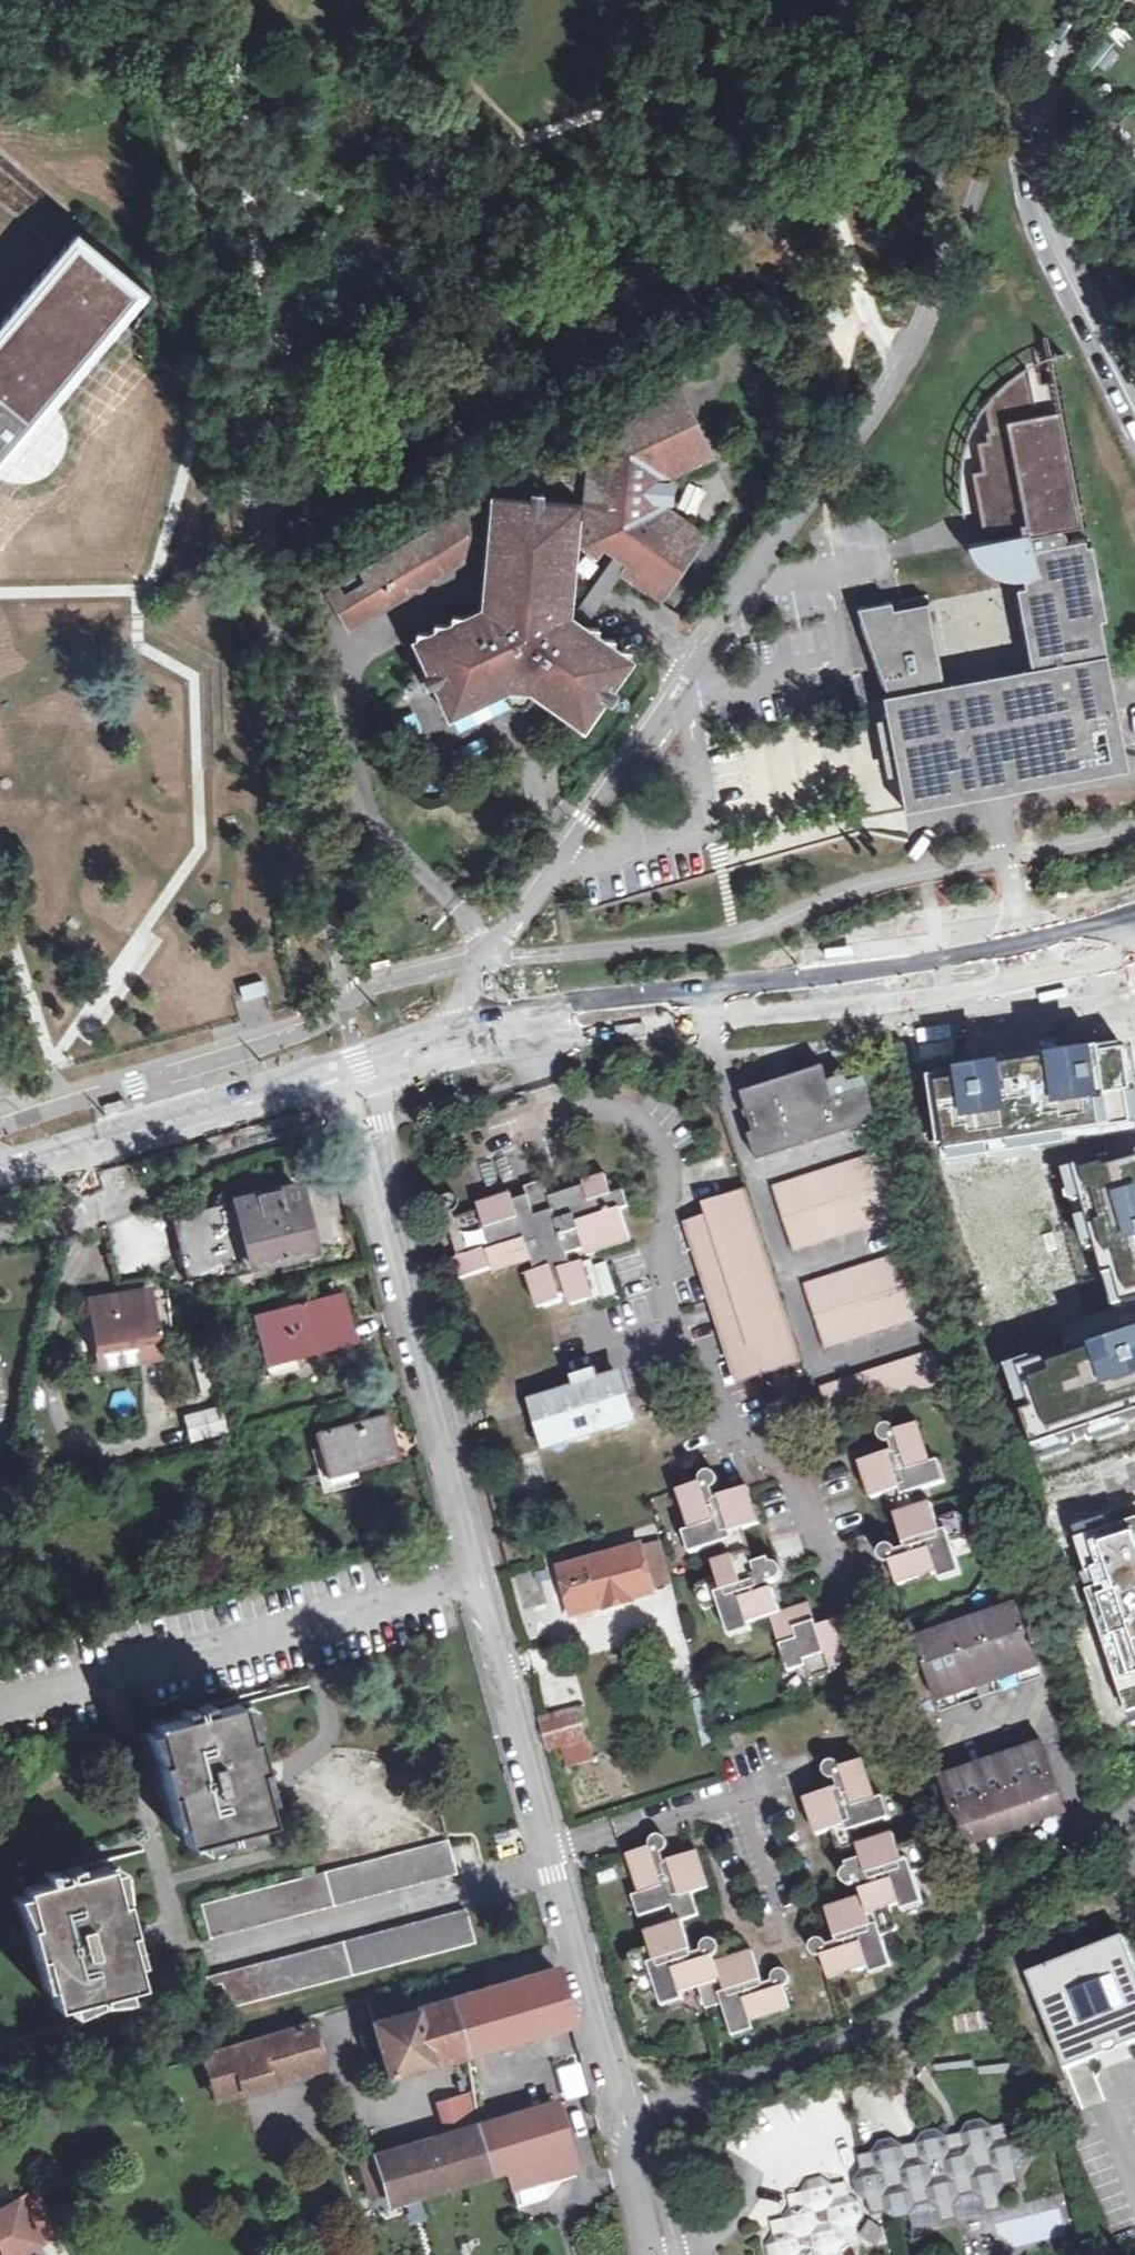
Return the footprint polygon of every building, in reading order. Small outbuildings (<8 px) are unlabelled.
[(151,291),(79,230),(0,324),(0,470),(151,291)] [(987,403),(985,403),(990,430),(986,431),(987,440),(977,442),(983,470),(972,472),(984,531),(1025,523),(1026,532),(1029,532),(1033,552),(1042,551),(1041,547),(1064,542),(1066,537),(1065,534),(1064,531),(1061,529),(1082,525),(1046,339),(1043,338),(1052,381),(1028,386),(1027,378),(1039,375),(1036,362),(1026,365),(1018,371),(1007,379),(997,388),(990,395),(987,403)] [(627,560),(620,570),(660,597),(705,533),(666,504),(668,477),(712,455),(678,384),(633,406),(637,415),(604,433),(601,445),(590,444),(585,509),(582,541),(603,544),(616,553),(627,560)] [(701,524),(734,499),(713,473),(681,497),(701,524)] [(531,498),(542,498),(544,488),(532,488),(531,498)] [(432,668),(437,680),(450,708),(504,684),(505,688),(514,683),(528,685),(537,690),(539,686),(586,720),(604,694),(612,682),(630,659),(581,627),(582,623),(571,616),(558,607),(559,599),(566,599),(577,508),(576,501),(542,498),(531,498),(499,496),(497,513),(492,553),(490,593),(499,594),(498,601),(469,614),(471,618),(419,642),(432,668)] [(577,508),(566,599),(577,600),(582,541),(585,509),(577,508)] [(474,551),(478,551),(482,511),(463,509),(363,570),(384,605),(474,551)] [(482,511),(478,551),(492,553),(497,513),(482,511)] [(910,808),(964,798),(1113,769),(1110,749),(1097,683),(1112,680),(1109,664),(1094,667),(1093,657),(1107,655),(1100,619),(1106,618),(1091,544),(1086,545),(1085,538),(1064,542),(1041,547),(1042,551),(1033,552),(1029,532),(1026,532),(968,543),(973,554),(979,563),(987,569),(996,574),(1006,577),(1016,578),(1024,576),(1025,585),(1017,587),(1028,645),(1036,643),(1041,667),(1032,669),(944,685),(928,601),(901,606),(902,609),(894,611),(892,600),(857,606),(889,695),(884,697),(898,772),(905,808),(910,808)] [(571,616),(582,623),(620,570),(627,560),(616,553),(571,616)] [(1032,669),(1041,667),(1036,643),(1028,645),(1032,669)] [(429,683),(437,680),(432,668),(423,672),(429,683)] [(612,682),(604,694),(611,699),(619,688),(612,682)] [(514,683),(505,688),(512,701),(527,703),(537,690),(528,685),(514,683)] [(263,978),(232,986),(237,1003),(268,995),(263,978)] [(930,1079),(942,1156),(1134,1125),(1134,1097),(1127,1048),(930,1079)] [(836,1071),(826,1074),(824,1068),(743,1094),(764,1162),(879,1124),(868,1091),(863,1092),(860,1082),(851,1085),(849,1077),(839,1080),(836,1071)] [(793,1253),(902,1219),(881,1152),(771,1187),(793,1253)] [(1066,1173),(1106,1314),(1134,1306),(1134,1153),(1066,1173)] [(504,1158),(477,1166),(484,1189),(511,1181),(504,1158)] [(572,1307),(589,1302),(578,1264),(570,1266),(567,1257),(586,1251),(587,1255),(630,1242),(620,1211),(628,1208),(623,1191),(612,1194),(605,1174),(582,1182),(583,1187),(530,1203),(528,1197),(447,1222),(458,1257),(449,1260),(455,1280),(530,1257),(535,1273),(532,1275),(543,1308),(563,1301),(563,1297),(568,1296),(572,1307)] [(220,1207),(236,1271),(312,1252),(296,1188),(220,1207)] [(684,1225),(736,1384),(802,1363),(746,1191),(703,1204),(707,1217),(684,1225)] [(187,1283),(236,1271),(220,1207),(172,1218),(187,1283)] [(824,1353),(933,1315),(913,1250),(803,1286),(824,1353)] [(578,1264),(589,1302),(602,1298),(590,1260),(578,1264)] [(114,1306),(99,1309),(98,1304),(89,1306),(97,1351),(171,1338),(164,1296),(114,1304),(114,1306)] [(272,1363),(348,1343),(336,1299),(260,1317),(272,1363)] [(205,1331),(217,1328),(212,1310),(200,1313),(205,1331)] [(1006,1369),(1034,1453),(1134,1420),(1134,1327),(1006,1369)] [(944,1348),(820,1389),(830,1421),(955,1379),(944,1348)] [(192,1358),(200,1390),(213,1387),(205,1355),(192,1358)] [(595,1390),(534,1408),(546,1444),(632,1417),(621,1381),(608,1386),(610,1390),(596,1394),(595,1390)] [(213,1387),(200,1390),(206,1412),(219,1409),(213,1387)] [(192,1440),(224,1432),(219,1412),(187,1420),(192,1440)] [(315,1434),(319,1450),(327,1480),(355,1473),(399,1461),(387,1416),(315,1434)] [(902,1449),(894,1452),(860,1464),(871,1500),(888,1495),(906,1550),(909,1559),(901,1561),(898,1553),(894,1549),(889,1548),(884,1552),(882,1558),(886,1563),(892,1565),(900,1588),(940,1575),(959,1568),(951,1544),(969,1538),(962,1513),(939,1520),(934,1504),(920,1508),(915,1493),(939,1485),(931,1464),(919,1425),(896,1432),(892,1427),(886,1426),(881,1430),(879,1436),(884,1442),(891,1442),(892,1445),(900,1442),(902,1449)] [(900,1442),(892,1445),(894,1452),(902,1449),(900,1442)] [(327,1480),(319,1450),(311,1452),(322,1494),(358,1485),(355,1473),(327,1480)] [(931,1464),(939,1485),(946,1482),(939,1461),(931,1464)] [(678,1492),(690,1531),(697,1552),(721,1544),(726,1560),(713,1565),(718,1580),(696,1586),(704,1610),(720,1606),(728,1631),(751,1624),(772,1618),(790,1673),(809,1667),(813,1681),(832,1674),(831,1670),(863,1659),(849,1616),(832,1621),(833,1626),(817,1631),(816,1626),(809,1604),(781,1612),(774,1591),(771,1591),(765,1593),(763,1586),(769,1584),(773,1583),(777,1581),(783,1571),(781,1567),(777,1565),(772,1565),(771,1562),(755,1567),(743,1531),(761,1525),(749,1489),(715,1500),(707,1502),(705,1494),(712,1492),(711,1489),(716,1485),(717,1479),(714,1474),(707,1473),(702,1477),(702,1484),(678,1492)] [(707,1502),(715,1500),(712,1492),(705,1494),(707,1502)] [(697,1552),(690,1531),(683,1533),(690,1554),(697,1552)] [(640,1548),(652,1591),(673,1586),(661,1543),(640,1548)] [(652,1591),(640,1548),(559,1569),(572,1613),(608,1603),(610,1610),(634,1604),(632,1596),(652,1591)] [(909,1559),(906,1550),(898,1553),(901,1561),(909,1559)] [(1134,1645),(1134,1550),(1083,1567),(1104,1631),(1127,1623),(1134,1645)] [(959,1568),(940,1575),(943,1582),(962,1576),(959,1568)] [(765,1593),(771,1591),(769,1584),(763,1586),(765,1593)] [(608,1603),(572,1613),(574,1619),(610,1610),(608,1603)] [(940,1712),(1043,1677),(1014,1608),(914,1643),(940,1712)] [(914,1643),(1014,1608),(915,1640),(914,1643)] [(833,1626),(832,1621),(816,1626),(817,1631),(833,1626)] [(753,1631),(751,1624),(728,1631),(730,1638),(753,1631)] [(1128,1649),(1093,1654),(1098,1687),(1133,1682),(1128,1649)] [(253,1740),(247,1742),(237,1705),(155,1727),(164,1763),(157,1765),(166,1797),(172,1795),(186,1846),(269,1825),(255,1774),(262,1772),(253,1740)] [(588,1740),(581,1709),(540,1719),(548,1750),(588,1740)] [(961,1845),(1066,1809),(1044,1744),(940,1781),(961,1845)] [(846,1786),(838,1789),(804,1800),(815,1836),(832,1830),(841,1854),(859,1848),(863,1860),(848,1865),(849,1871),(846,1873),(844,1877),(844,1881),(846,1884),(850,1886),(854,1885),(861,1883),(868,1881),(871,1889),(864,1891),(860,1892),(862,1897),(826,1910),(837,1943),(840,1951),(831,1954),(828,1946),(824,1942),(819,1941),(814,1944),(813,1950),(816,1956),(822,1957),(830,1981),(870,1968),(891,1961),(882,1936),(899,1930),(892,1908),(902,1905),(921,1898),(914,1874),(933,1868),(925,1844),(900,1850),(895,1836),(864,1845),(858,1830),(884,1822),(877,1799),(864,1762),(841,1769),(837,1764),(830,1764),(826,1768),(825,1773),(829,1778),(834,1779),(843,1777),(846,1786)] [(843,1777),(834,1779),(838,1789),(846,1786),(843,1777)] [(883,1797),(877,1799),(884,1822),(890,1820),(883,1797)] [(628,1856),(639,1895),(646,1916),(673,1908),(677,1924),(645,1933),(651,1952),(632,1959),(638,1980),(653,1976),(660,2000),(681,1993),(699,1988),(706,2009),(722,2004),(730,2029),(751,2023),(790,2010),(782,1986),(786,1982),(786,1977),(782,1972),(776,1972),(772,1977),(772,1983),(774,1991),(765,1993),(763,1986),(752,1952),(717,1962),(715,1958),(718,1953),(718,1948),(715,1943),(708,1942),(703,1946),(702,1952),(704,1960),(696,1963),(693,1955),(683,1922),(699,1917),(692,1894),(710,1888),(698,1852),(665,1863),(657,1865),(653,1853),(659,1853),(662,1852),(664,1848),(664,1844),(661,1840),(655,1839),(650,1843),(649,1849),(628,1856)] [(209,1938),(455,1874),(446,1842),(200,1907),(209,1938)] [(657,1865),(665,1863),(662,1852),(659,1853),(653,1853),(657,1865)] [(122,1902),(116,1904),(107,1868),(23,1890),(32,1925),(27,1927),(36,1959),(41,1958),(55,2009),(138,1987),(125,1936),(131,1935),(122,1902)] [(868,1881),(861,1883),(864,1891),(871,1889),(868,1881)] [(646,1916),(639,1895),(633,1897),(639,1918),(646,1916)] [(921,1898),(902,1905),(904,1912),(924,1906),(921,1898)] [(227,2008),(474,1944),(465,1912),(205,1979),(208,1988),(221,1985),(227,2008)] [(840,1951),(837,1943),(828,1946),(831,1954),(840,1951)] [(1067,2074),(1099,2061),(1102,2051),(1118,2045),(1127,2049),(1134,2046),(1134,1978),(1120,1943),(1028,1980),(1067,2074)] [(704,1960),(702,1952),(693,1955),(696,1963),(704,1960)] [(893,1967),(891,1961),(870,1968),(872,1974),(893,1967)] [(454,2001),(467,2055),(572,2026),(557,1972),(454,2001)] [(774,1991),(772,1983),(763,1986),(765,1993),(774,1991)] [(681,1993),(660,2000),(662,2006),(683,2000),(681,1993)] [(467,2055),(454,2001),(373,2025),(387,2078),(467,2055)] [(751,2024),(730,2029),(731,2036),(753,2030),(751,2024)] [(310,2026),(229,2050),(242,2092),(322,2068),(310,2026)] [(1102,2051),(1099,2061),(1127,2049),(1118,2045),(1102,2051)] [(242,2092),(229,2050),(203,2058),(216,2099),(242,2092)] [(1082,2108),(1103,2103),(1093,2067),(1072,2073),(1082,2108)] [(505,2171),(511,2188),(539,2180),(575,2169),(555,2105),(478,2128),(492,2175),(505,2171)] [(884,2216),(895,2223),(897,2223),(908,2221),(915,2209),(928,2206),(939,2213),(942,2225),(956,2223),(954,2210),(958,2200),(973,2197),(982,2202),(985,2216),(1001,2213),(998,2198),(1006,2189),(1019,2186),(1016,2174),(1023,2163),(1035,2160),(1032,2144),(1017,2147),(1009,2142),(1006,2127),(990,2129),(981,2122),(966,2125),(960,2137),(946,2140),(935,2133),(920,2136),(915,2147),(902,2149),(891,2141),(877,2144),(871,2156),(857,2158),(861,2175),(854,2185),(856,2198),(866,2203),(870,2219),(884,2216)] [(425,2144),(439,2190),(492,2175),(478,2128),(425,2144)] [(407,2199),(439,2190),(425,2144),(359,2164),(373,2210),(407,2199)] [(539,2180),(511,2188),(516,2207),(545,2199),(539,2180)] [(821,2181),(808,2183),(798,2198),(786,2201),(789,2211),(782,2223),(777,2224),(770,2226),(772,2238),(765,2248),(767,2254),(839,2254),(846,2246),(857,2243),(855,2232),(862,2222),(859,2206),(847,2198),(844,2186),(831,2189),(821,2181)] [(17,2203),(0,2212),(0,2250),(1,2252),(3,2254),(21,2254),(40,2245),(17,2203)]
